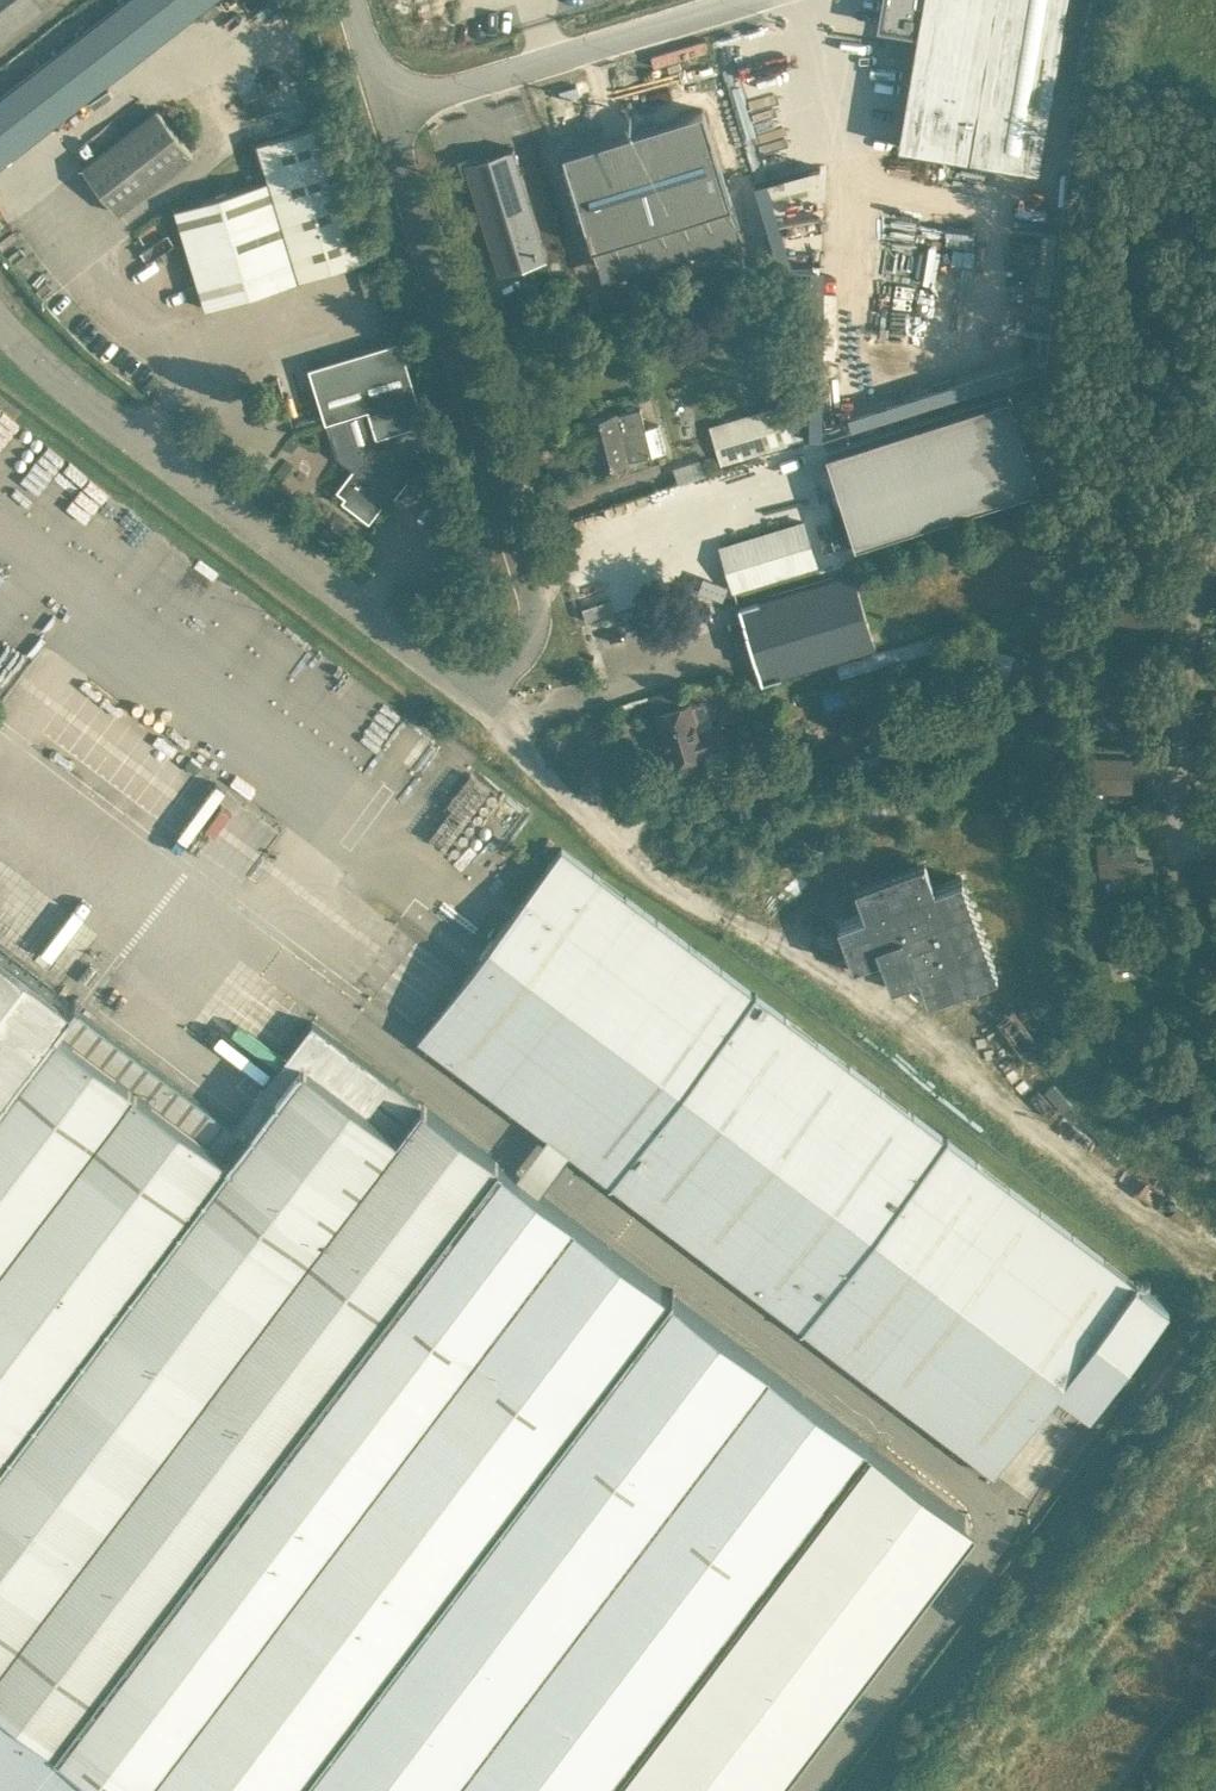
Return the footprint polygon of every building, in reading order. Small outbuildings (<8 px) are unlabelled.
[(47,0),(0,0),(0,36),(47,0)] [(219,0),(126,0),(0,93),(0,162),(219,0)] [(889,18),(922,24),(877,289),(1021,313),(1074,0),(892,0),(889,18)] [(194,152),(158,107),(83,166),(118,211),(194,152)] [(564,150),(592,243),(732,201),(703,107),(564,150)] [(269,177),(176,205),(206,306),(369,256),(327,119),(258,140),(269,177)] [(469,171),(463,173),(464,174),(469,172),(500,271),(531,262),(547,257),(513,146),(514,146),(514,145),(482,155),(481,155),(482,155),(466,160),(469,171)] [(309,365),(326,419),(328,419),(339,453),(355,465),(342,482),(350,488),(342,499),(370,520),(383,502),(391,492),(395,495),(431,448),(423,420),(426,419),(400,337),(380,343),(309,365)] [(583,375),(581,360),(565,362),(566,377),(583,375)] [(804,399),(793,402),(793,400),(711,425),(721,462),(740,456),(742,462),(793,446),(792,440),(803,437),(797,414),(805,412),(804,399)] [(872,447),(903,544),(1040,499),(1008,403),(872,447)] [(628,459),(651,453),(646,432),(640,406),(607,414),(584,420),(596,467),(619,461),(628,459)] [(721,544),(734,587),(817,562),(803,519),(721,544)] [(612,574),(614,594),(586,597),(587,607),(654,599),(651,569),(612,574)] [(854,572),(763,600),(740,607),(762,680),(876,645),(854,572)] [(661,709),(681,704),(676,686),(656,692),(661,709)] [(657,711),(671,760),(694,753),(707,750),(706,748),(725,742),(720,725),(699,731),(697,724),(690,701),(681,704),(661,709),(657,711)] [(731,743),(704,751),(712,779),(739,770),(731,743)] [(762,763),(777,760),(774,746),(759,750),(762,763)] [(1148,756),(1093,758),(1094,792),(1133,791),(1132,768),(1148,767),(1148,756)] [(1135,817),(1096,818),(1097,852),(1152,851),(1152,840),(1136,841),(1135,817)] [(419,1034),(992,1473),(1058,1387),(1092,1413),(1170,1311),(652,914),(562,846),(419,1034)] [(855,883),(865,910),(838,920),(854,961),(881,951),(887,965),(891,979),(919,968),(921,973),(929,996),(998,970),(962,873),(935,883),(925,856),(855,883)] [(1144,921),(1105,927),(1111,961),(1166,952),(1164,941),(1148,944),(1144,921)] [(976,1522),(871,1442),(673,1292),(426,1105),(390,1077),(365,1110),(305,1064),(250,1137),(76,1005),(81,998),(79,997),(92,980),(82,972),(63,996),(0,948),(0,1790),(772,1790),(976,1522)]
